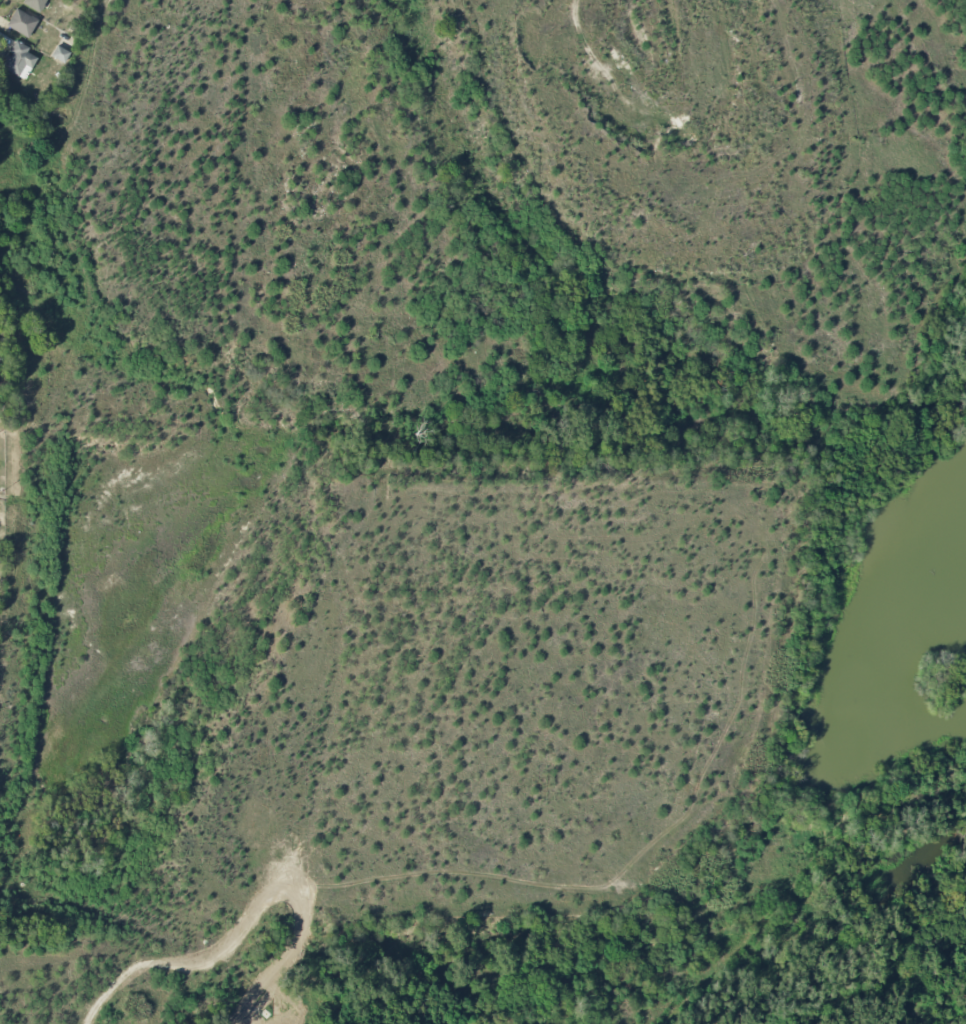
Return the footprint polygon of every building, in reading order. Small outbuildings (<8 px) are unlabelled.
[(39,13),(47,0),(22,0),(20,3),(39,13)] [(38,20),(16,8),(6,26),(28,38),(38,20)] [(1,68),(26,80),(36,58),(27,53),(29,48),(14,40),(1,68)] [(69,54),(57,46),(51,56),(64,64),(69,54)]
